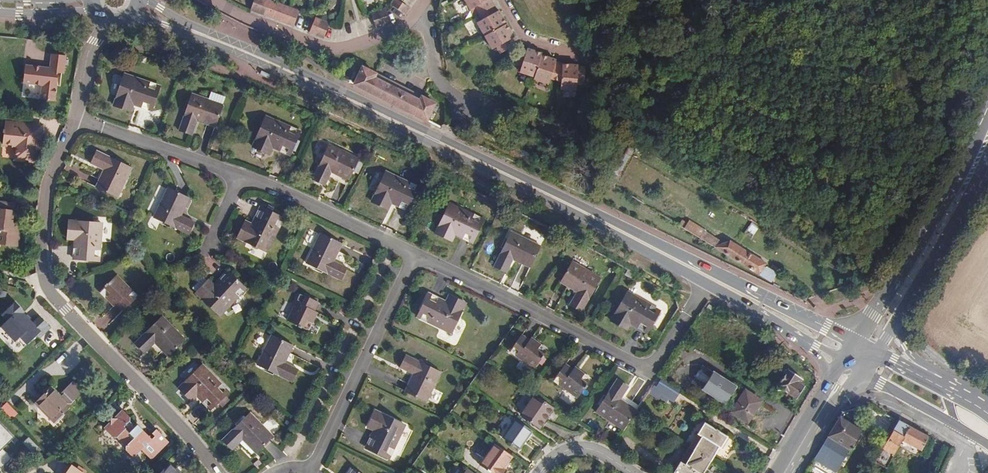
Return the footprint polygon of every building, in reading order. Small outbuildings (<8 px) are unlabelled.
[(299,11),(268,0),(253,0),(250,10),(294,26),(299,11)] [(398,0),(394,0),(391,5),(404,14),(408,7),(398,0)] [(491,0),(465,0),(471,10),(475,7),(479,13),(494,5),(491,0)] [(502,16),(499,10),(497,11),(494,5),(479,13),(482,19),(477,23),(484,36),(507,24),(502,16)] [(391,23),(386,8),(371,13),(376,28),(391,23)] [(323,38),(329,24),(314,18),(309,32),(323,38)] [(513,38),(514,37),(510,29),(507,24),(484,36),(492,50),(497,47),(501,53),(516,44),(513,38)] [(40,56),(43,44),(29,40),(25,52),(40,56)] [(535,77),(541,56),(542,53),(534,51),(527,49),(527,50),(519,47),(515,64),(522,66),(520,72),(535,77)] [(57,101),(60,70),(66,70),(67,56),(53,54),(51,68),(27,66),(25,84),(44,85),(42,99),(57,101)] [(561,82),(563,64),(561,64),(557,63),(555,62),(556,60),(549,58),(541,56),(535,77),(534,79),(549,83),(550,79),(561,82)] [(585,84),(586,67),(579,67),(579,65),(571,65),(566,64),(563,64),(561,82),(561,89),(577,90),(577,84),(585,84)] [(414,97),(416,94),(381,77),(379,80),(374,78),(376,73),(362,67),(353,84),(355,86),(390,103),(402,109),(427,121),(427,120),(435,103),(421,96),(421,97),(420,100),(414,97)] [(131,112),(134,105),(152,111),(161,87),(125,74),(113,106),(131,112)] [(192,135),(198,121),(215,127),(223,105),(192,94),(179,130),(192,135)] [(270,155),(273,148),(290,156),(301,132),(266,116),(252,147),(270,155)] [(44,141),(45,133),(20,130),(21,122),(6,121),(4,144),(17,146),(16,158),(35,161),(36,148),(36,145),(33,145),(34,140),(44,141)] [(45,133),(46,125),(21,122),(20,130),(45,133)] [(43,149),(44,141),(34,140),(33,145),(36,145),(36,148),(43,149)] [(325,186),(332,173),(349,181),(360,159),(330,145),(313,180),(325,186)] [(91,164),(104,170),(96,187),(118,198),(133,168),(97,151),(91,164)] [(389,210),(392,204),(409,212),(421,188),(386,171),(371,202),(389,210)] [(189,235),(195,222),(182,216),(190,199),(168,188),(154,218),(189,235)] [(14,223),(16,203),(0,201),(0,245),(19,247),(22,223),(14,223)] [(453,242),(456,235),(472,243),(484,219),(450,203),(435,233),(453,242)] [(246,221),(238,238),(268,253),(284,218),(260,207),(252,224),(246,221)] [(705,229),(689,220),(687,223),(682,220),(678,226),(700,238),(704,231),(705,229)] [(68,239),(75,240),(73,259),(99,261),(102,223),(69,221),(68,239)] [(743,233),(751,239),(759,228),(751,222),(743,233)] [(711,245),(715,237),(704,231),(700,238),(710,245),(711,245)] [(507,272),(513,260),(531,268),(541,246),(511,232),(494,266),(507,272)] [(348,268),(334,261),(343,244),(320,233),(306,263),(342,281),(348,268)] [(768,263),(730,240),(724,242),(715,237),(711,245),(772,282),(778,273),(766,266),(768,263)] [(561,283),(577,292),(570,305),(582,312),(601,278),(573,261),(561,283)] [(228,271),(214,284),(210,280),(209,280),(204,276),(193,288),(197,292),(196,294),(220,316),(246,288),(228,271)] [(138,296),(117,275),(99,292),(114,306),(116,304),(123,311),(138,296)] [(627,330),(631,324),(647,334),(661,311),(628,292),(611,321),(627,330)] [(449,295),(446,302),(429,293),(417,317),(452,333),(466,303),(449,295)] [(317,313),(314,312),(319,303),(300,294),(287,320),(309,331),(317,313)] [(712,315),(718,307),(708,301),(703,309),(712,315)] [(34,323),(15,302),(3,313),(10,320),(4,326),(25,349),(37,338),(41,340),(52,329),(41,317),(34,323)] [(186,339),(163,316),(134,343),(144,353),(155,343),(168,357),(186,339)] [(299,369),(285,363),(294,346),(272,335),(257,365),(292,382),(299,369)] [(532,338),(530,340),(522,335),(510,352),(534,369),(548,349),(532,338)] [(400,368),(413,374),(405,391),(427,402),(442,372),(406,355),(400,368)] [(576,367),(574,370),(566,364),(553,381),(577,399),(592,379),(576,367)] [(192,402),(197,397),(210,411),(229,392),(203,365),(179,388),(192,402)] [(787,396),(788,394),(797,400),(805,387),(801,384),(804,380),(788,370),(777,387),(778,388),(777,390),(787,396)] [(716,397),(727,380),(713,372),(702,389),(716,397)] [(624,431),(637,410),(621,399),(629,387),(617,379),(595,412),(624,431)] [(653,394),(672,406),(681,392),(662,380),(653,394)] [(725,403),(736,386),(727,380),(716,397),(725,403)] [(53,387),(37,402),(56,421),(77,402),(75,400),(84,391),(74,381),(63,391),(65,393),(62,396),(53,387)] [(569,404),(573,399),(563,391),(558,397),(569,404)] [(748,422),(761,402),(746,392),(732,412),(748,422)] [(540,428),(553,408),(535,395),(521,415),(540,428)] [(8,401),(2,408),(13,419),(19,413),(8,401)] [(899,421),(892,417),(884,413),(875,430),(860,421),(863,415),(859,408),(842,413),(832,430),(817,454),(814,459),(836,472),(867,472),(872,466),(874,462),(899,421)] [(135,429),(134,428),(134,427),(134,424),(131,422),(131,419),(131,418),(123,410),(119,414),(120,419),(114,419),(112,418),(112,422),(105,429),(115,438),(118,438),(126,446),(127,451),(135,458),(153,440),(144,430),(142,431),(139,431),(137,431),(136,430),(135,429)] [(367,427),(374,431),(366,448),(390,459),(406,425),(376,410),(367,427)] [(243,440),(256,453),(273,436),(250,413),(222,440),(232,450),(243,440)] [(519,450),(532,432),(516,420),(503,438),(519,450)] [(0,421),(0,467),(3,470),(14,459),(4,448),(16,437),(0,421)] [(902,441),(910,427),(899,421),(874,462),(887,469),(902,441)] [(711,461),(719,448),(721,448),(727,438),(705,424),(697,438),(690,448),(711,461)] [(918,458),(929,437),(918,431),(910,427),(902,441),(908,445),(905,451),(918,458)] [(512,456),(496,444),(480,465),(491,472),(506,472),(507,472),(503,468),(512,456)] [(711,461),(690,448),(675,472),(703,472),(711,461)] [(169,464),(160,472),(178,472),(169,464)] [(72,465),(66,472),(84,472),(72,465)]
